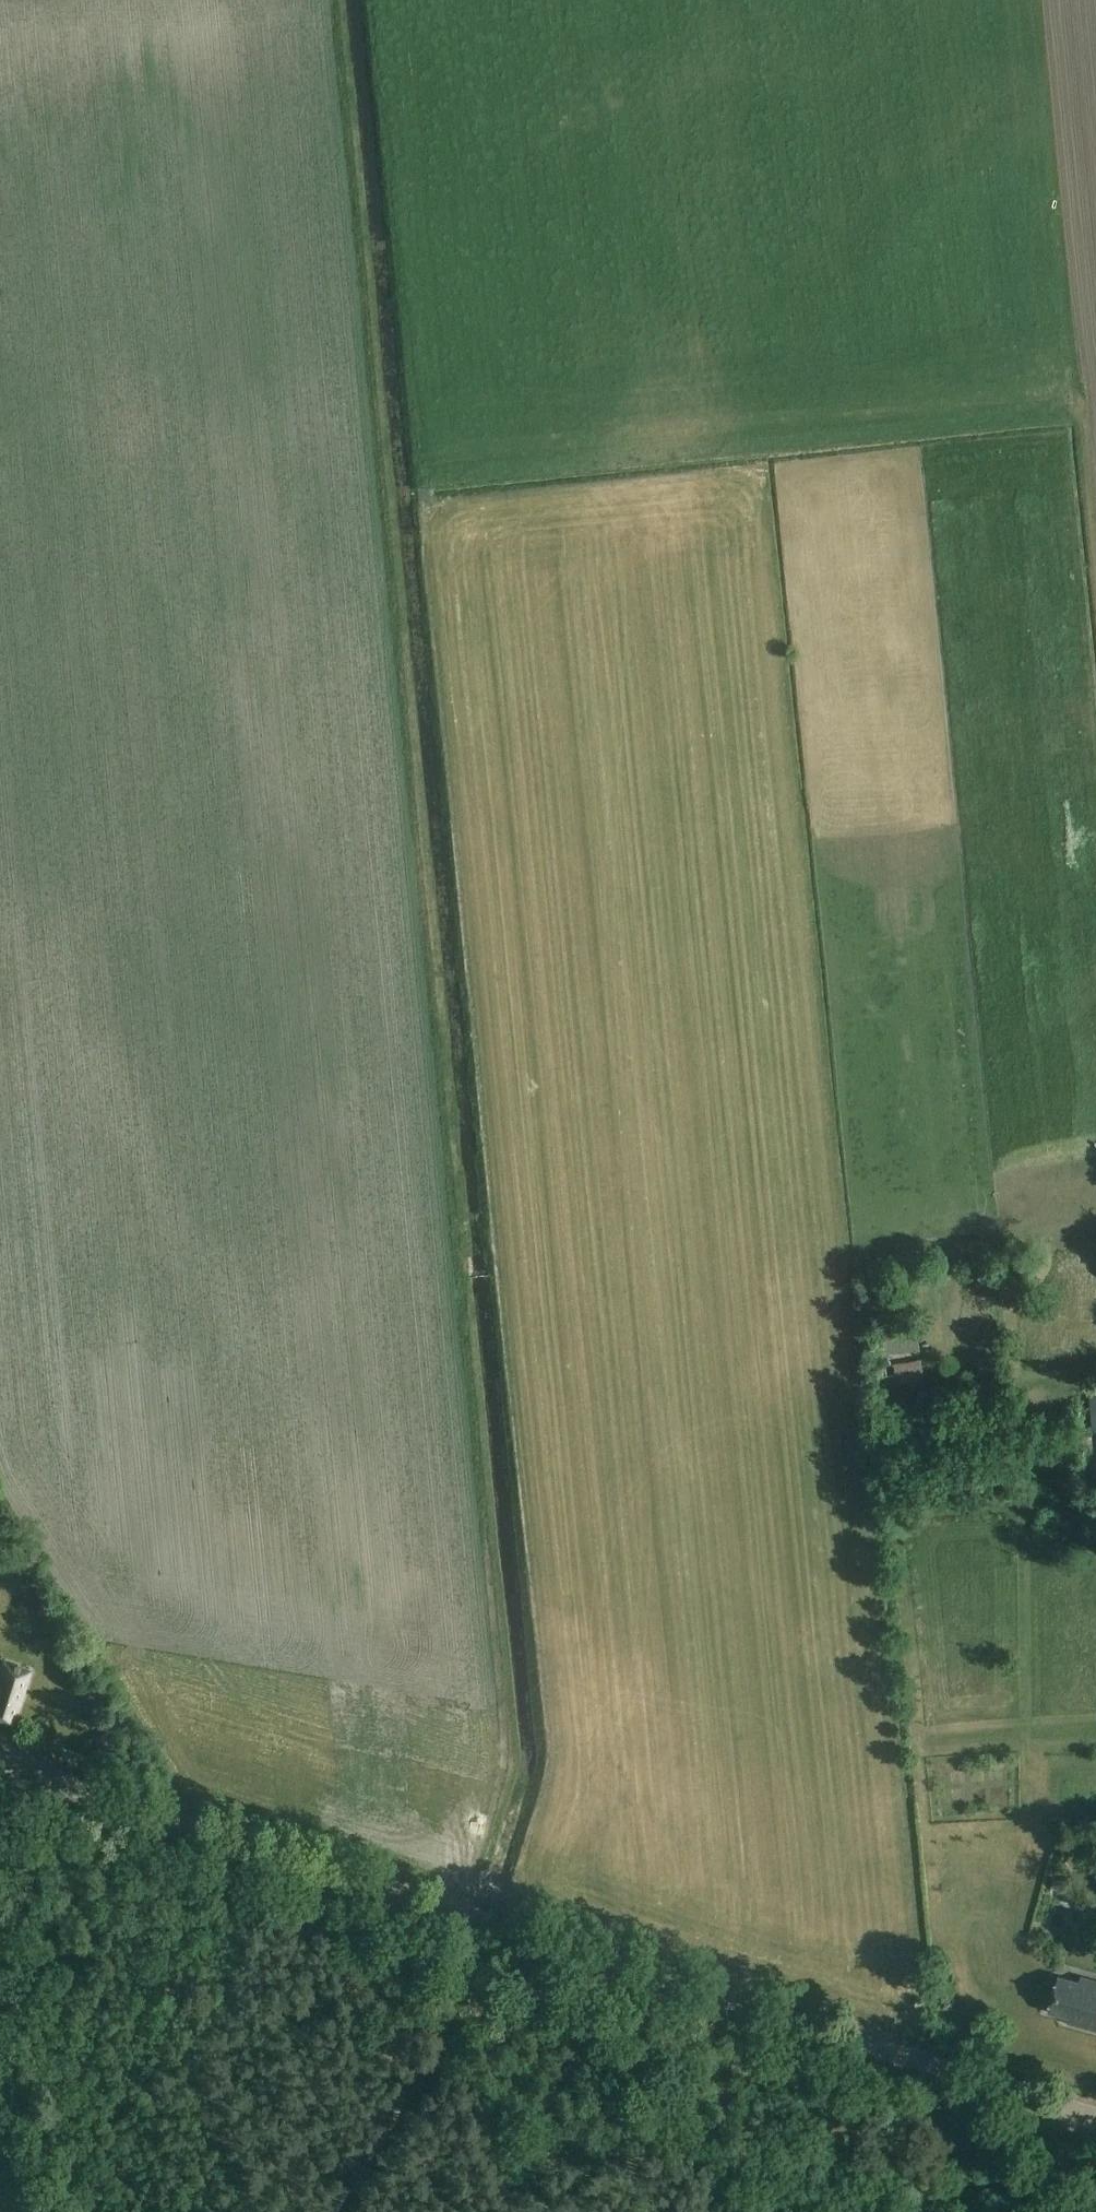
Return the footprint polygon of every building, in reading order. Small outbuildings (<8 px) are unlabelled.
[(878,1338),(883,1387),(925,1383),(922,1361),(895,1364),(894,1354),(921,1351),(919,1333),(878,1338)] [(29,1671),(3,1662),(0,1673),(0,1720),(12,1724),(29,1671)] [(1081,1977),(1079,1983),(1058,1977),(1049,2010),(1070,2016),(1068,2022),(1095,2030),(1095,1982),(1081,1977)]
